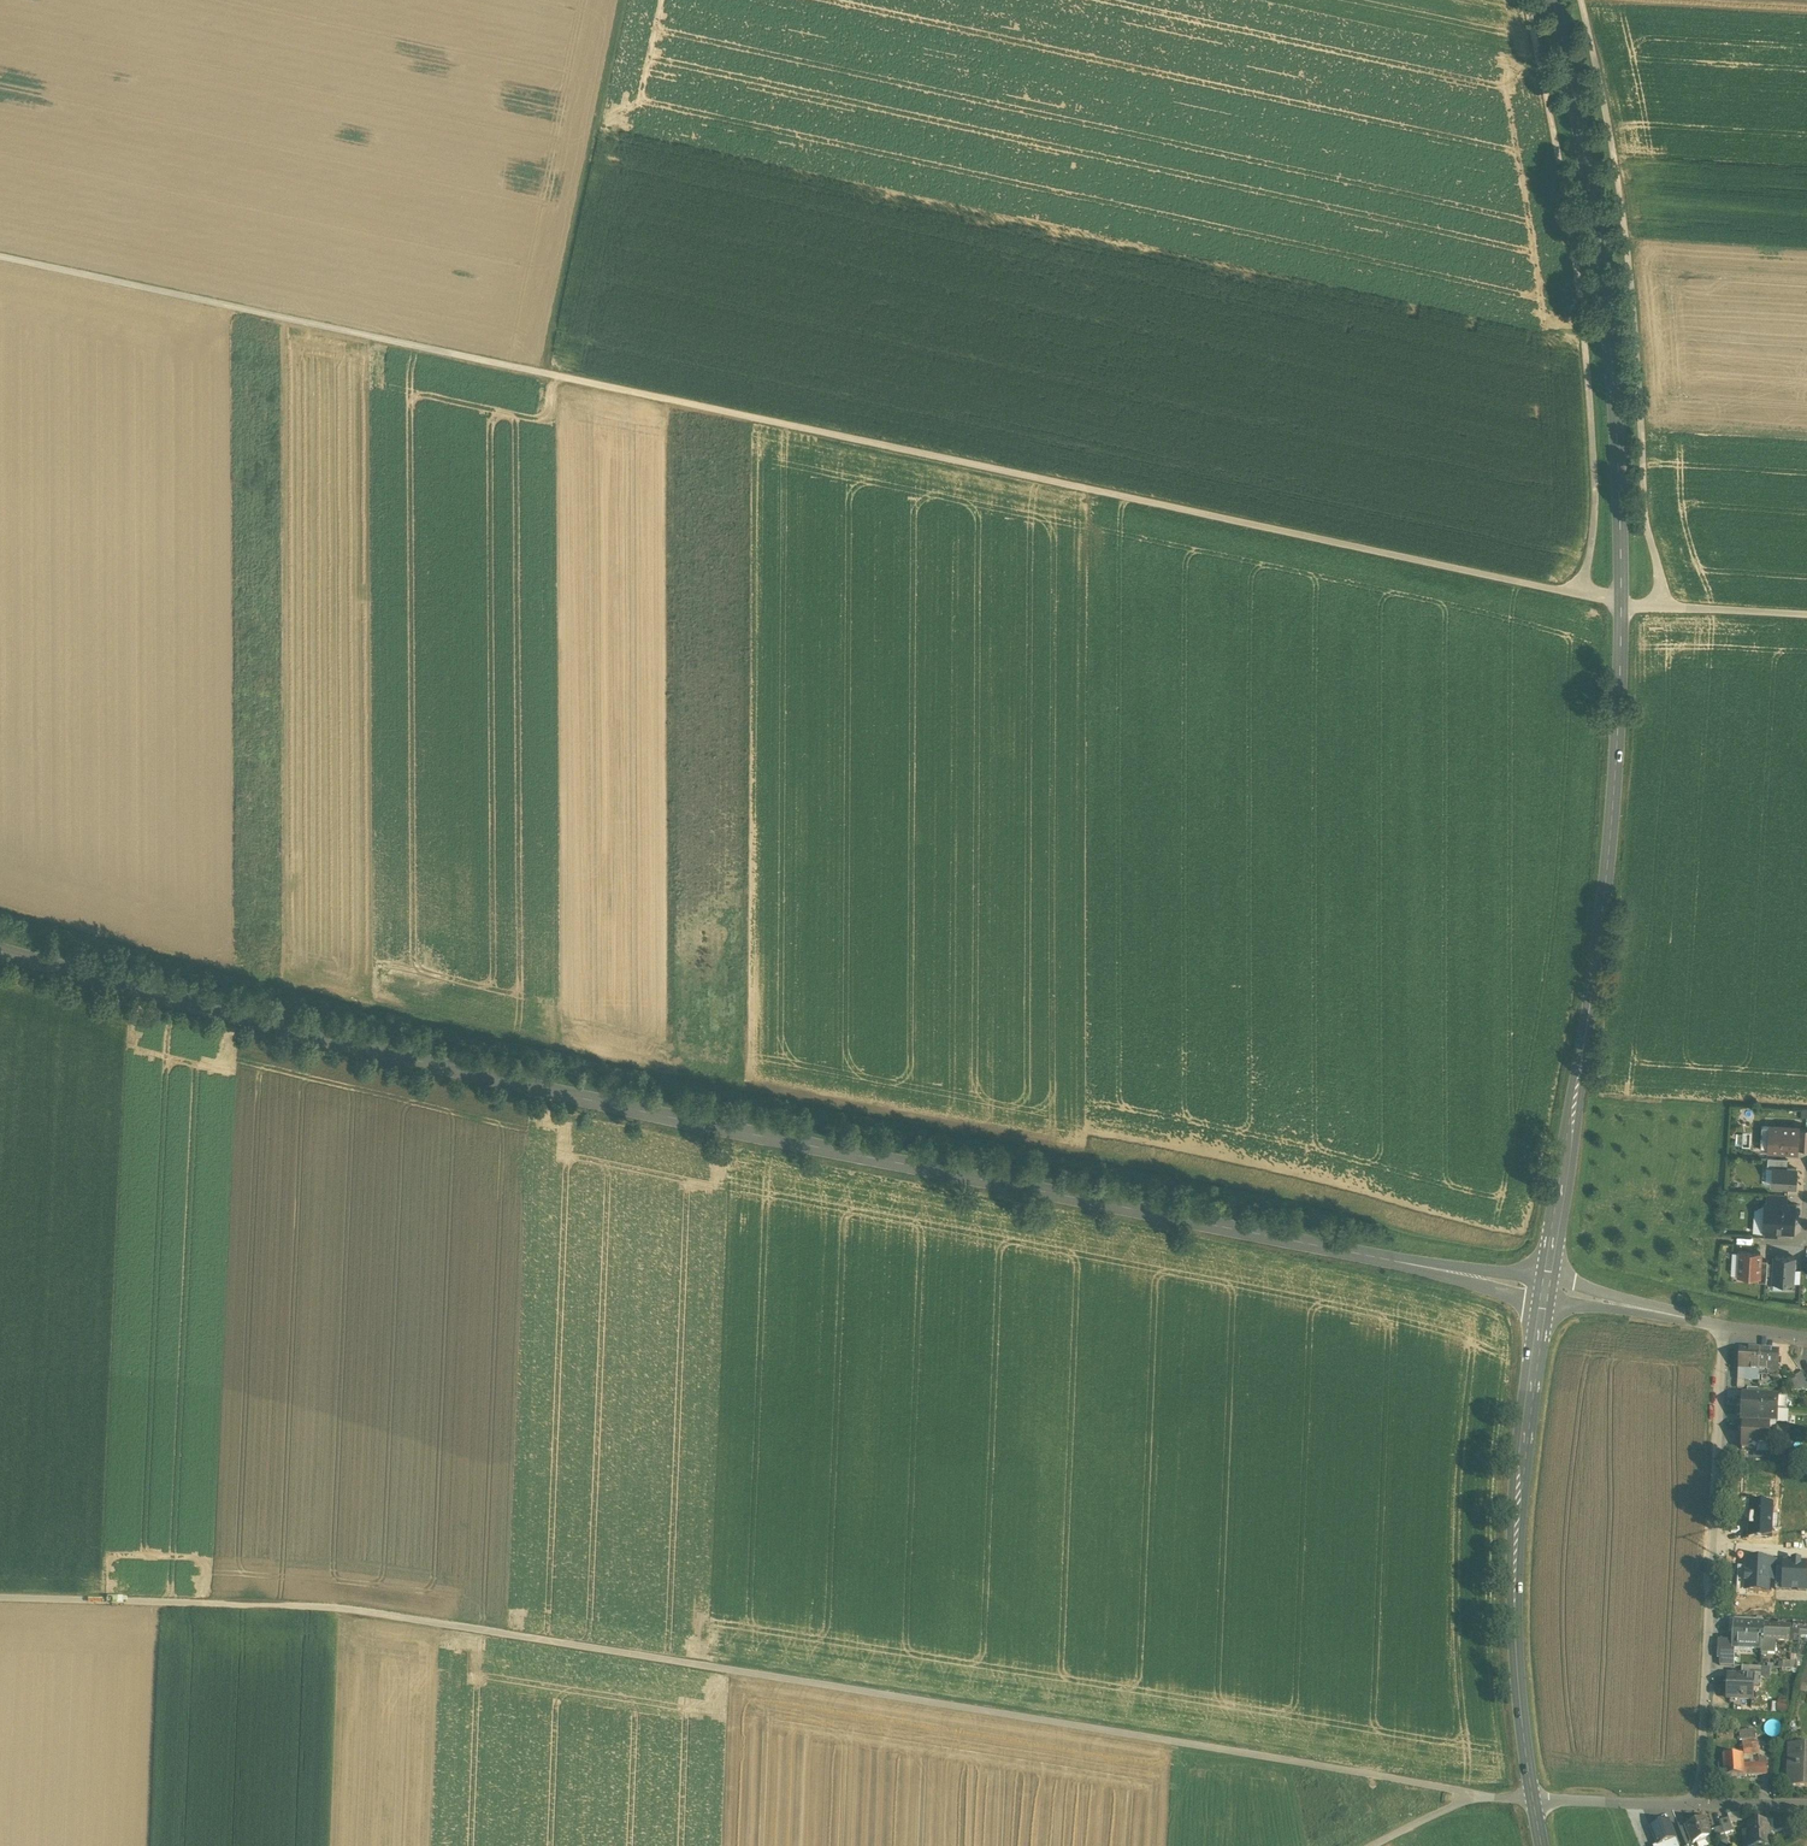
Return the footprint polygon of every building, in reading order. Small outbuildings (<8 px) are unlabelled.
[(1798,1127),(1770,1126),(1769,1150),(1797,1151),(1797,1147),(1798,1127)] [(1798,1127),(1797,1147),(1806,1147),(1806,1128),(1798,1127)] [(1787,1158),(1768,1157),(1767,1167),(1773,1167),(1787,1168),(1787,1158)] [(1787,1168),(1773,1167),(1772,1185),(1795,1187),(1797,1168),(1787,1168)] [(1788,1195),(1767,1193),(1766,1203),(1787,1204),(1788,1195)] [(1766,1203),(1764,1229),(1778,1230),(1793,1231),(1794,1205),(1766,1203)] [(1740,1252),(1733,1251),(1732,1274),(1739,1274),(1740,1252)] [(1761,1252),(1740,1251),(1739,1274),(1739,1275),(1758,1276),(1759,1276),(1760,1259),(1761,1252)] [(1794,1256),(1775,1255),(1773,1282),(1793,1283),(1794,1256)] [(1767,1260),(1760,1259),(1759,1276),(1758,1276),(1758,1281),(1766,1281),(1767,1260)] [(1760,1350),(1740,1349),(1740,1357),(1739,1371),(1747,1372),(1759,1372),(1760,1350)] [(1779,1351),(1760,1350),(1759,1372),(1778,1373),(1779,1351)] [(1759,1372),(1747,1372),(1747,1380),(1759,1380),(1759,1372)] [(1795,1377),(1804,1391),(1806,1391),(1806,1379),(1802,1372),(1795,1377)] [(1735,1379),(1728,1379),(1728,1388),(1746,1389),(1746,1380),(1739,1379),(1735,1379)] [(1769,1390),(1748,1389),(1747,1396),(1768,1397),(1769,1390)] [(1747,1396),(1743,1396),(1742,1410),(1777,1411),(1778,1397),(1747,1396)] [(1777,1411),(1742,1410),(1742,1423),(1770,1425),(1776,1425),(1777,1411)] [(1742,1423),(1741,1423),(1740,1424),(1742,1424),(1741,1429),(1740,1429),(1740,1430),(1742,1430),(1741,1442),(1742,1443),(1741,1449),(1756,1450),(1756,1451),(1766,1452),(1768,1450),(1769,1446),(1770,1425),(1742,1423)] [(1752,1500),(1741,1500),(1740,1521),(1751,1521),(1751,1506),(1752,1500)] [(1772,1507),(1751,1506),(1751,1521),(1750,1538),(1771,1539),(1771,1529),(1772,1515),(1772,1507)] [(1746,1591),(1768,1592),(1769,1568),(1759,1568),(1759,1560),(1747,1560),(1747,1567),(1746,1585),(1746,1591)] [(1784,1568),(1783,1590),(1806,1590),(1806,1563),(1800,1563),(1800,1561),(1793,1561),(1793,1562),(1784,1562),(1784,1568)] [(1746,1585),(1747,1567),(1738,1567),(1738,1585),(1746,1585)] [(1776,1568),(1776,1589),(1783,1590),(1784,1568),(1776,1568)] [(1751,1624),(1734,1623),(1733,1634),(1733,1647),(1734,1648),(1734,1645),(1750,1646),(1751,1624)] [(1777,1625),(1751,1624),(1750,1646),(1750,1648),(1761,1649),(1761,1639),(1777,1640),(1777,1625)] [(1790,1626),(1777,1625),(1777,1640),(1789,1641),(1790,1626)] [(1728,1634),(1728,1641),(1719,1641),(1718,1651),(1734,1652),(1734,1648),(1733,1647),(1733,1634),(1728,1634)] [(1776,1653),(1777,1640),(1761,1639),(1761,1649),(1761,1652),(1776,1653)] [(1734,1652),(1718,1651),(1718,1658),(1720,1659),(1720,1665),(1733,1666),(1734,1652)] [(1761,1667),(1742,1666),(1741,1677),(1753,1677),(1753,1678),(1760,1678),(1761,1667)] [(1783,1674),(1783,1683),(1792,1682),(1792,1673),(1783,1674)] [(1741,1677),(1728,1676),(1727,1699),(1752,1700),(1753,1678),(1753,1677),(1741,1677)] [(1752,1746),(1743,1746),(1744,1756),(1753,1755),(1752,1746)] [(1789,1749),(1788,1785),(1806,1786),(1806,1750),(1789,1749)] [(1738,1755),(1724,1756),(1725,1764),(1719,1764),(1719,1777),(1744,1776),(1743,1766),(1742,1756),(1742,1755),(1738,1755)] [(1750,1766),(1743,1766),(1744,1776),(1768,1775),(1767,1765),(1750,1765),(1750,1766)] [(1729,1818),(1720,1821),(1722,1827),(1723,1827),(1725,1834),(1733,1831),(1729,1818)] [(1703,1819),(1686,1826),(1693,1844),(1710,1837),(1703,1819)] [(1650,1827),(1657,1845),(1658,1845),(1676,1839),(1668,1820),(1650,1827)] [(1748,1824),(1749,1831),(1750,1845),(1771,1845),(1769,1822),(1748,1824)] [(1686,1826),(1679,1828),(1687,1845),(1688,1845),(1693,1844),(1686,1826)] [(1725,1834),(1723,1827),(1722,1827),(1714,1830),(1718,1842),(1727,1839),(1725,1834)]
